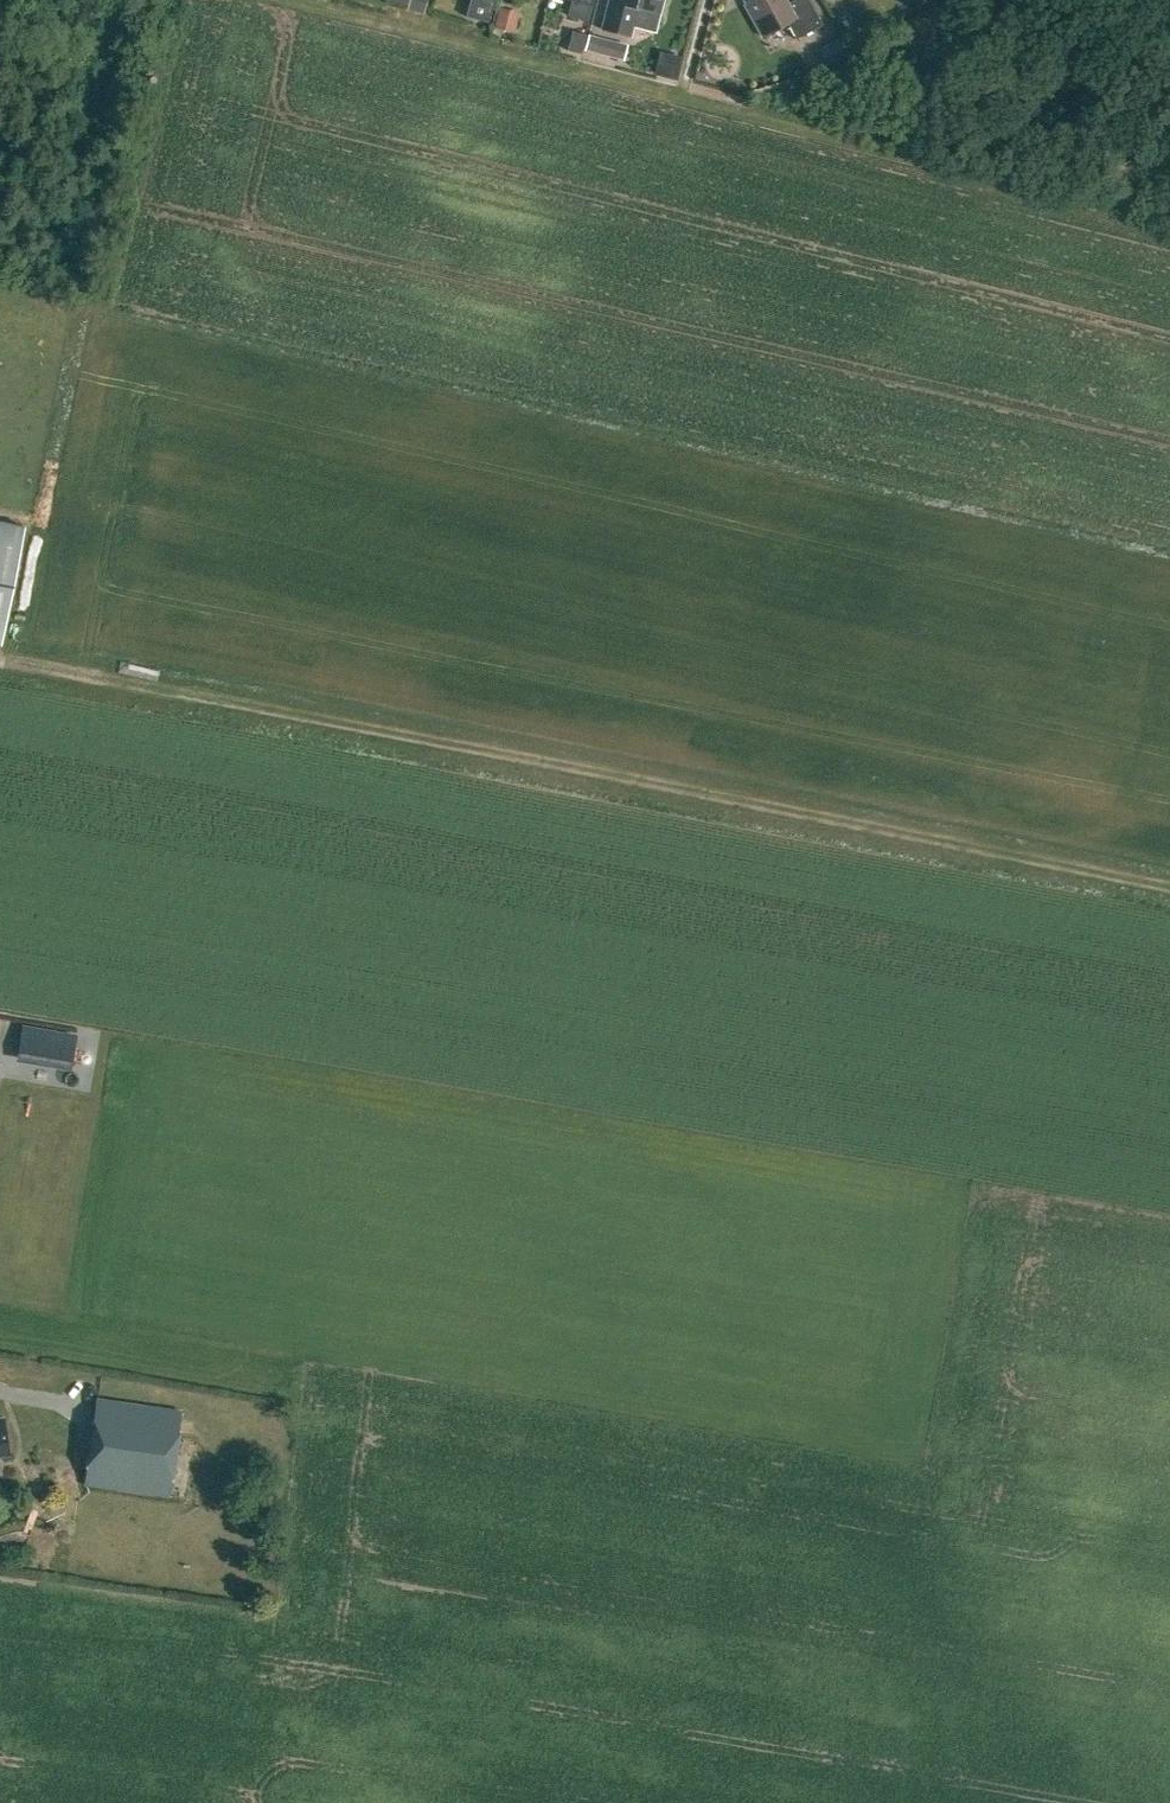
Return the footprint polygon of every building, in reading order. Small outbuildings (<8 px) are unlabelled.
[(465,16),(488,22),(494,0),(470,0),(465,16)] [(502,21),(522,25),(526,4),(508,0),(507,0),(502,21)] [(629,36),(637,8),(658,14),(662,0),(626,0),(624,0),(609,0),(601,29),(629,36)] [(796,39),(822,24),(809,0),(792,0),(787,3),(786,0),(744,0),(746,3),(744,4),(762,36),(787,22),(796,39)] [(575,30),(570,50),(582,53),(584,53),(584,52),(589,34),(575,30)] [(591,34),(587,50),(625,59),(629,44),(591,34)] [(846,54),(840,42),(838,39),(823,48),(825,51),(832,63),(846,54)] [(1,645),(24,526),(0,522),(0,644),(1,645)] [(75,1036),(23,1027),(18,1055),(70,1064),(75,1036)] [(87,1481),(171,1491),(180,1405),(96,1395),(87,1481)] [(10,1456),(4,1416),(0,1417),(0,1457),(10,1456)]
